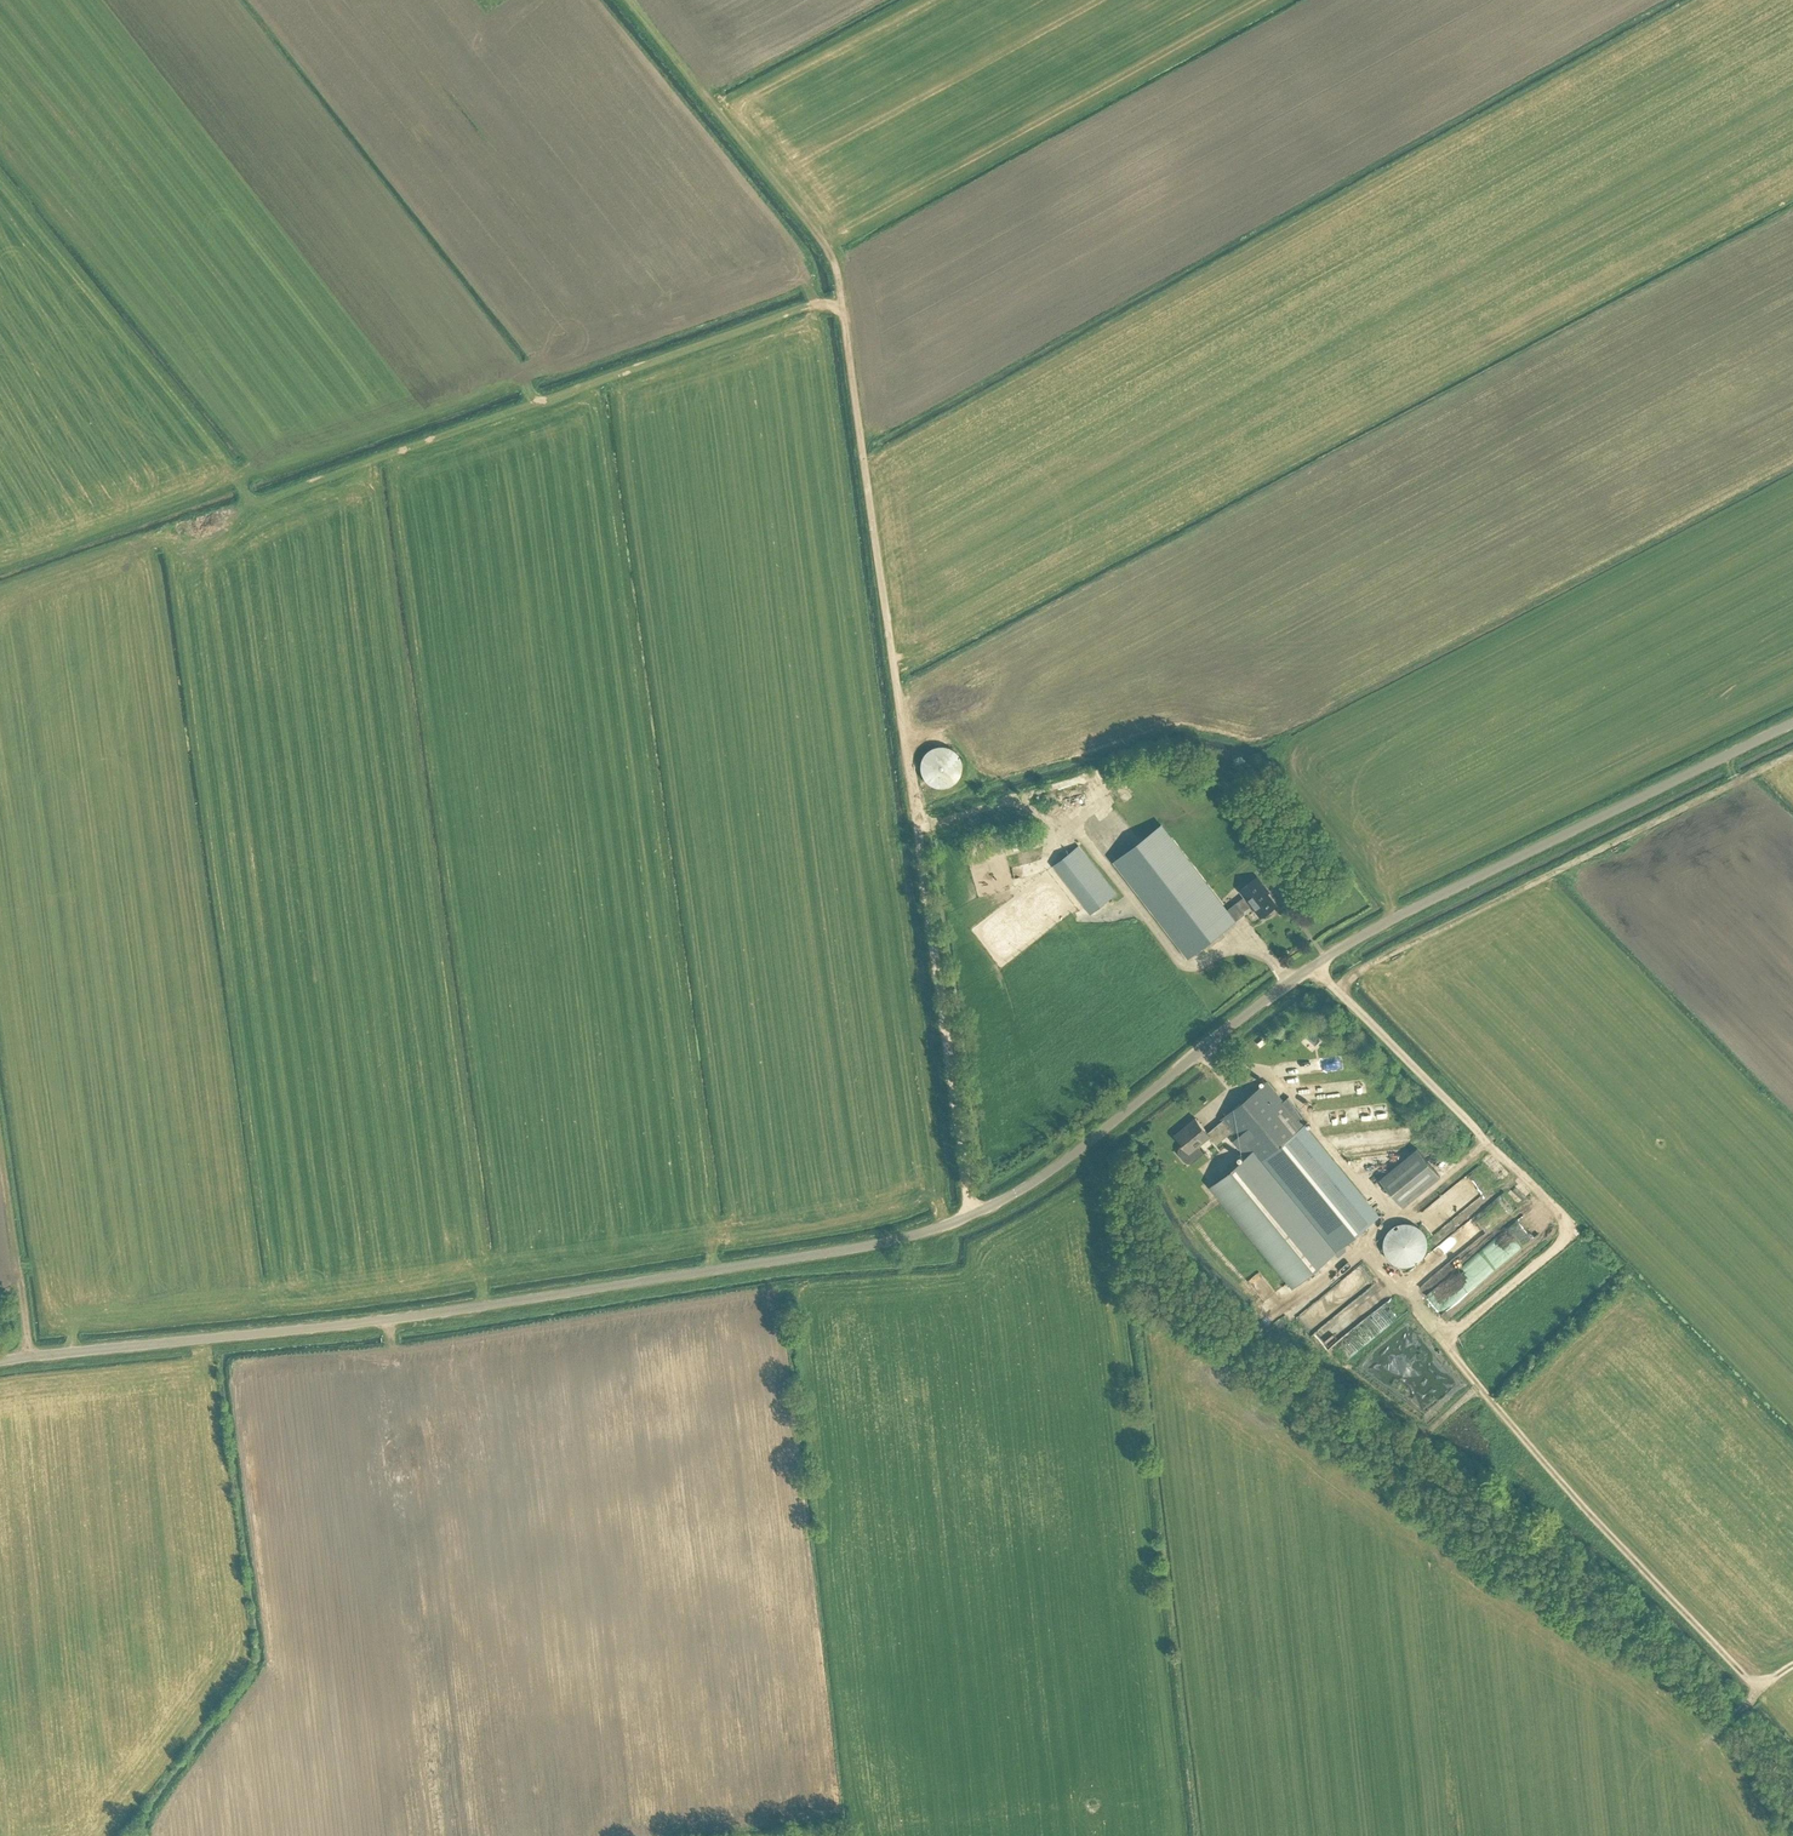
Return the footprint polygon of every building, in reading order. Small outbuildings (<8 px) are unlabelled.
[(1014,700),(1034,692),(1030,683),(1010,691),(1014,700)] [(1161,823),(1115,859),(1189,956),(1236,920),(1227,909),(1161,823)] [(1079,845),(1056,863),(1092,911),(1116,893),(1079,845)] [(1245,895),(1234,904),(1242,914),(1243,913),(1251,907),(1253,905),(1261,916),(1277,904),(1256,877),(1241,889),(1245,895)] [(1312,1042),(1318,1036),(1312,1030),(1306,1036),(1312,1042)] [(1316,1062),(1315,1070),(1324,1071),(1325,1063),(1316,1062)] [(1196,1117),(1176,1134),(1183,1143),(1181,1145),(1179,1148),(1178,1152),(1180,1155),(1184,1160),(1187,1162),(1191,1162),(1194,1161),(1204,1152),(1199,1146),(1211,1136),(1217,1143),(1232,1131),(1236,1137),(1233,1139),(1247,1155),(1211,1185),(1293,1285),(1332,1254),(1378,1216),(1298,1118),(1303,1114),(1288,1096),(1283,1100),(1268,1080),(1221,1119),(1222,1120),(1208,1132),(1196,1117)] [(1289,1082),(1279,1088),(1284,1098),(1295,1091),(1289,1082)] [(1183,1103),(1188,1116),(1202,1110),(1197,1098),(1183,1103)] [(1303,1112),(1305,1122),(1318,1120),(1317,1110),(1303,1112)] [(1323,1126),(1332,1124),(1331,1117),(1322,1119),(1323,1126)] [(1403,1206),(1441,1175),(1418,1147),(1380,1178),(1403,1206)] [(1499,1202),(1509,1192),(1499,1182),(1488,1192),(1499,1202)] [(1506,1201),(1511,1205),(1517,1198),(1513,1194),(1506,1201)] [(1413,1264),(1483,1212),(1476,1202),(1405,1254),(1413,1264)] [(1405,1295),(1420,1314),(1520,1237),(1504,1216),(1437,1268),(1432,1262),(1416,1274),(1412,1269),(1397,1282),(1406,1293),(1405,1295)] [(1301,1298),(1311,1288),(1307,1284),(1297,1293),(1301,1298)]
